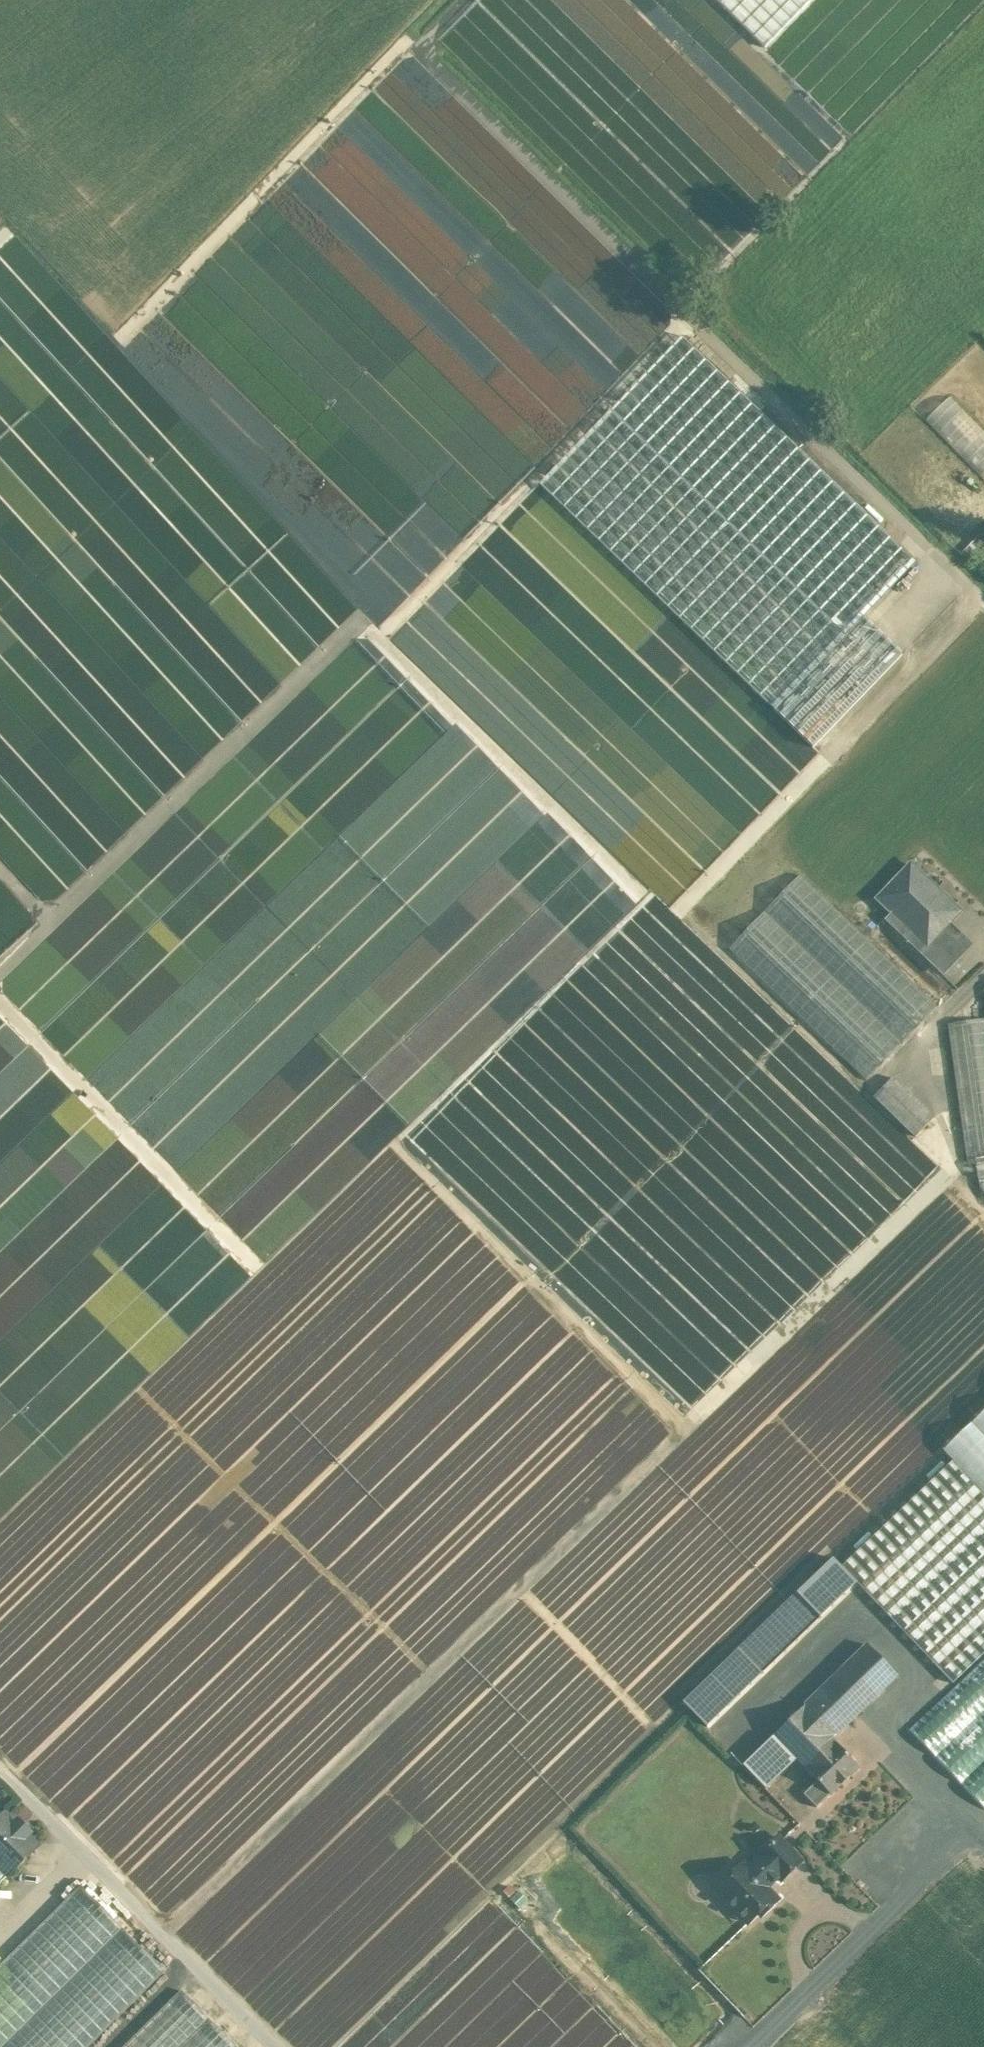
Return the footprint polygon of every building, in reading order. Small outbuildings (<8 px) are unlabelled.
[(765,48),(812,0),(716,0),(765,48)] [(917,561),(682,336),(540,485),(774,710),(863,617),(917,561)] [(953,397),(930,419),(983,475),(983,429),(953,397)] [(863,617),(774,710),(813,747),(902,655),(863,617)] [(538,777),(540,773),(538,774),(512,762),(506,776),(496,777),(510,784),(510,789),(513,783),(520,786),(514,799),(507,795),(508,811),(519,810),(519,819),(540,828),(541,835),(560,833),(579,842),(578,827),(577,828),(575,801),(578,794),(562,787),(553,788),(545,784),(547,781),(538,777)] [(961,912),(912,864),(878,899),(914,933),(907,940),(921,954),(939,935),(946,928),(961,912)] [(939,1007),(801,875),(729,950),(867,1082),(939,1007)] [(968,950),(946,928),(939,935),(951,947),(933,966),(944,976),(968,950)] [(951,947),(939,935),(921,954),(933,966),(951,947)] [(948,1024),(967,1161),(976,1159),(983,1158),(983,1019),(948,1024)] [(934,1118),(893,1078),(874,1097),(916,1137),(934,1118)] [(976,1159),(979,1179),(983,1178),(983,1158),(976,1159)] [(944,1450),(954,1460),(983,1492),(983,1411),(944,1450)] [(954,1460),(842,1567),(953,1683),(983,1654),(983,1492),(954,1460)] [(797,1592),(739,1649),(759,1670),(818,1614),(797,1592)] [(868,1645),(829,1682),(858,1713),(897,1675),(868,1645)] [(910,1729),(983,1807),(983,1658),(910,1729)] [(829,1682),(774,1735),(807,1770),(835,1743),(831,1739),(858,1713),(829,1682)] [(835,1743),(807,1770),(818,1781),(804,1795),(817,1808),(831,1794),(831,1795),(859,1768),(835,1743)] [(5,1814),(0,1819),(0,1865),(9,1875),(38,1846),(27,1836),(30,1833),(19,1821),(16,1824),(5,1814)] [(778,1837),(758,1856),(759,1858),(777,1878),(781,1881),(802,1861),(778,1837)] [(759,1858),(748,1869),(743,1864),(728,1878),(730,1881),(719,1892),(736,1910),(736,1915),(741,1920),(746,1920),(749,1923),(759,1913),(762,1916),(778,1901),(769,1892),(769,1886),(777,1878),(759,1858)] [(0,1965),(0,2046),(88,2046),(165,1972),(80,1886),(0,1965)] [(124,2046),(236,2046),(181,1991),(124,2046)]
